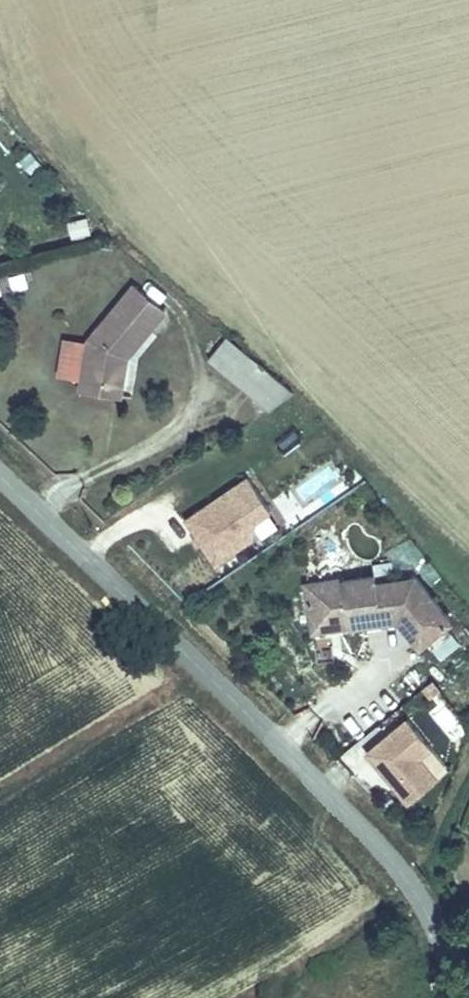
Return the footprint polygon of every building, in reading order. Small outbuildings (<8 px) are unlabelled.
[(89,214),(67,219),(71,236),(93,232),(89,214)] [(24,269),(6,274),(10,290),(29,285),(24,269)] [(118,360),(128,359),(165,316),(133,286),(87,341),(90,380),(119,378),(118,360)] [(227,333),(206,357),(271,411),(291,387),(227,333)] [(91,397),(130,394),(128,359),(118,360),(119,378),(90,380),(91,389),(91,397)] [(248,477),(187,517),(217,562),(253,537),(258,518),(272,509),(248,477)] [(308,582),(313,623),(353,618),(355,627),(399,622),(425,649),(458,617),(421,578),(380,583),(379,578),(348,581),(348,577),(308,582)] [(353,618),(313,623),(315,633),(355,627),(353,618)] [(383,693),(368,700),(377,719),(392,712),(383,693)] [(408,717),(368,751),(410,803),(440,778),(424,757),(433,748),(408,717)]
